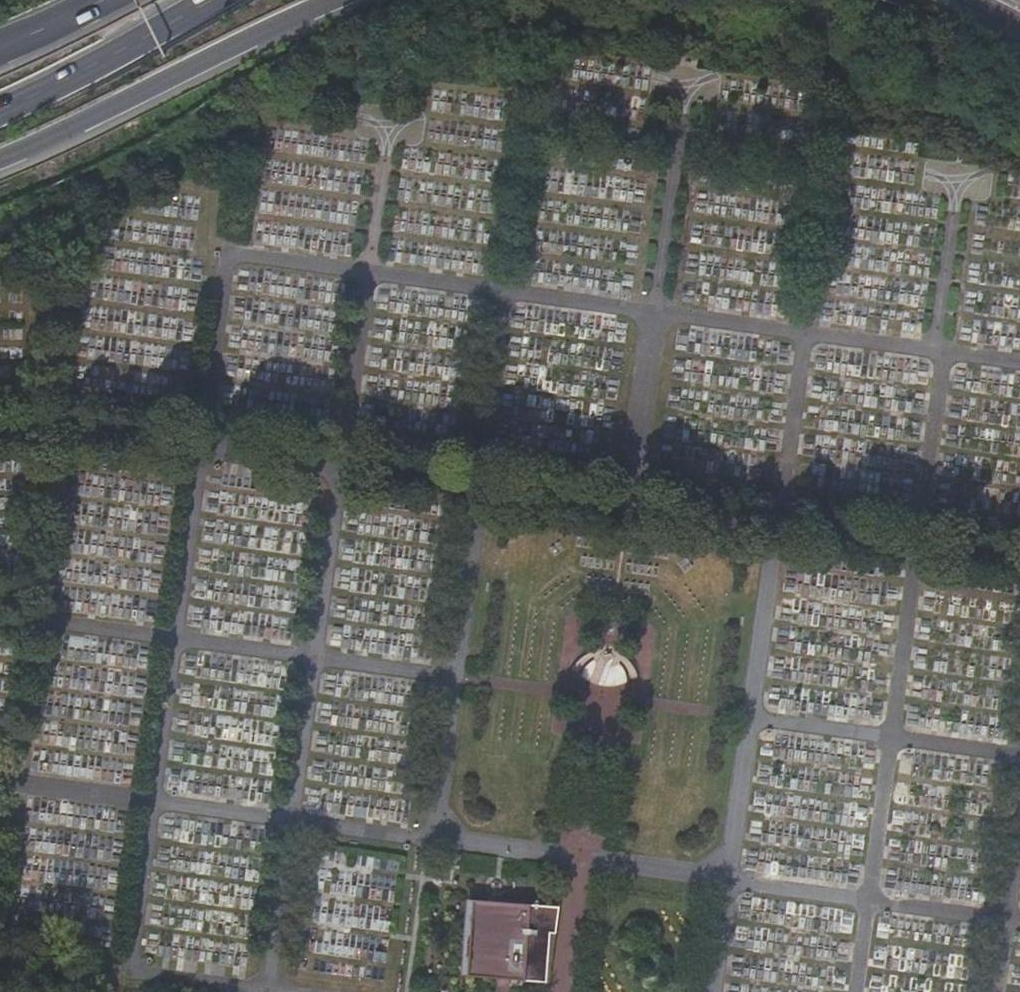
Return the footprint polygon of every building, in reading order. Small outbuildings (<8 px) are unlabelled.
[(554,932),(557,906),(471,899),(465,976),(545,981),(548,932),(554,932)]
